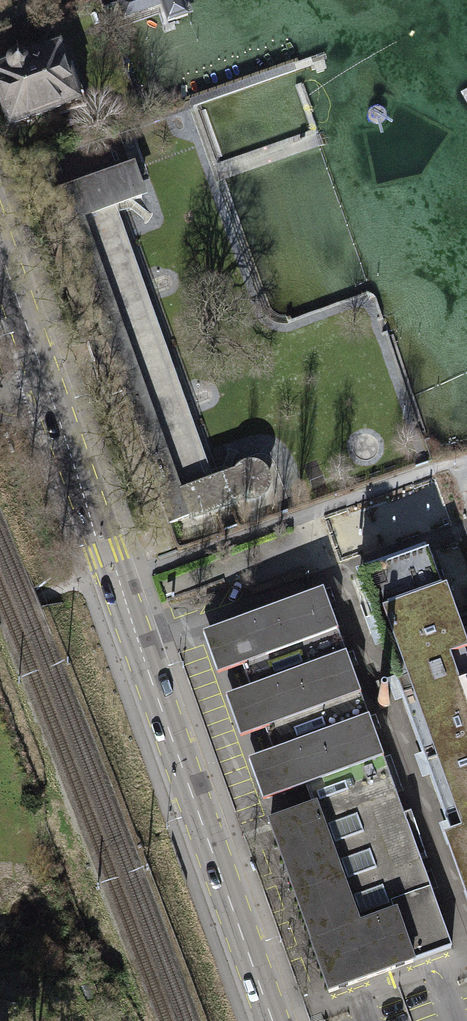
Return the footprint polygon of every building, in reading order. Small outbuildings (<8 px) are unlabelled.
[(118,3),(124,18),(160,5),(166,21),(186,14),(181,0),(126,0),(118,3)] [(33,48),(35,47),(27,26),(0,35),(0,44),(5,58),(33,48)] [(5,58),(0,60),(0,92),(11,123),(84,98),(72,66),(65,69),(59,51),(37,59),(33,48),(5,58)] [(142,197),(131,167),(52,194),(108,353),(95,358),(108,396),(123,390),(169,523),(255,494),(260,490),(262,486),(262,479),(258,475),(252,472),(248,473),(210,486),(112,208),(142,197)] [(406,496),(339,523),(352,557),(419,530),(406,496)] [(426,553),(358,578),(466,876),(466,664),(426,553)] [(250,689),(346,654),(323,591),(202,634),(217,676),(242,667),(250,689)] [(270,752),(368,717),(361,696),(346,654),(250,689),(224,698),(240,740),(263,732),(270,752)] [(307,786),(383,759),(368,717),(270,752),(247,760),(262,802),(307,786)] [(314,807),(391,780),(383,759),(307,786),(314,807)] [(396,913),(414,963),(452,950),(391,780),(314,807),(357,926),(396,913)] [(357,926),(314,807),(270,823),(330,993),(414,963),(396,913),(357,926)]
